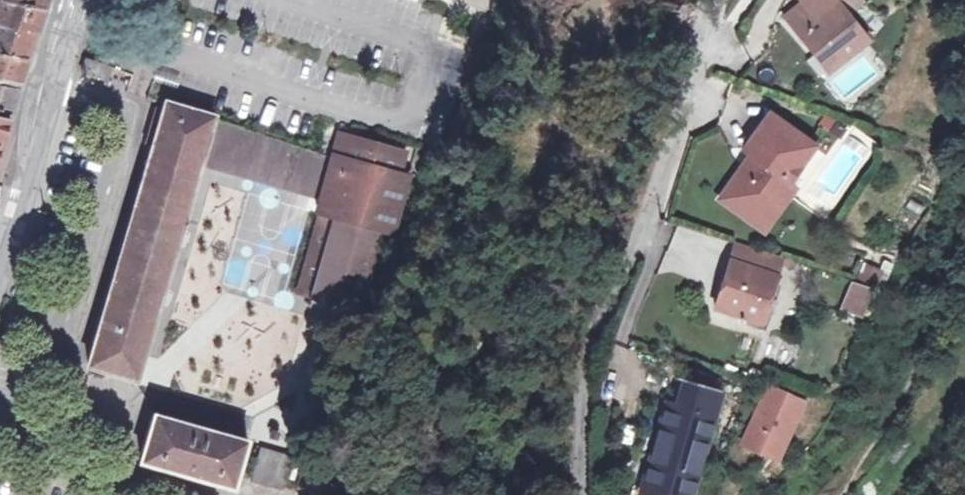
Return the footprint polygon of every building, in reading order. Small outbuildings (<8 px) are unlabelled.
[(46,10),(5,1),(0,0),(0,22),(38,32),(46,10)] [(5,1),(46,10),(49,0),(6,0),(5,1)] [(831,0),(802,0),(805,4),(784,19),(795,35),(803,29),(829,66),(860,44),(840,13),(831,0)] [(840,13),(851,6),(847,0),(831,0),(840,13)] [(30,59),(35,44),(38,32),(0,22),(0,53),(30,59)] [(821,72),(829,66),(803,29),(795,35),(821,72)] [(20,89),(25,74),(28,65),(30,59),(0,53),(0,86),(20,89)] [(839,92),(872,82),(867,67),(835,77),(839,92)] [(12,113),(16,101),(20,89),(0,86),(0,111),(12,113)] [(87,366),(136,382),(201,165),(214,121),(215,118),(167,102),(166,105),(87,366)] [(2,145),(10,120),(0,117),(0,150),(2,145)] [(811,151),(765,120),(741,155),(749,161),(724,198),(730,211),(740,207),(763,220),(786,188),(779,182),(788,168),(797,172),(811,151)] [(201,165),(321,200),(333,159),(214,121),(201,165)] [(337,158),(342,160),(346,145),(405,163),(408,155),(343,136),(337,158)] [(410,180),(401,178),(405,163),(346,145),(342,160),(337,158),(324,201),(328,202),(300,296),(360,313),(384,235),(393,237),(410,180)] [(786,188),(797,172),(788,168),(779,182),(786,188)] [(793,193),(786,188),(763,220),(740,207),(730,211),(724,198),(718,207),(763,238),(793,193)] [(683,230),(665,224),(663,232),(681,238),(683,230)] [(764,319),(782,262),(738,248),(718,312),(768,330),(770,322),(764,319)] [(856,280),(877,288),(883,270),(862,263),(856,280)] [(850,282),(842,313),(866,319),(875,289),(850,282)] [(673,384),(665,408),(680,412),(687,389),(673,384)] [(720,397),(687,389),(680,412),(665,408),(640,490),(632,488),(630,494),(697,494),(703,475),(695,473),(720,397)] [(801,402),(766,389),(742,441),(774,456),(801,402)] [(246,445),(155,418),(142,462),(233,490),(246,445)] [(293,459),(261,450),(251,482),(283,492),(293,459)]
